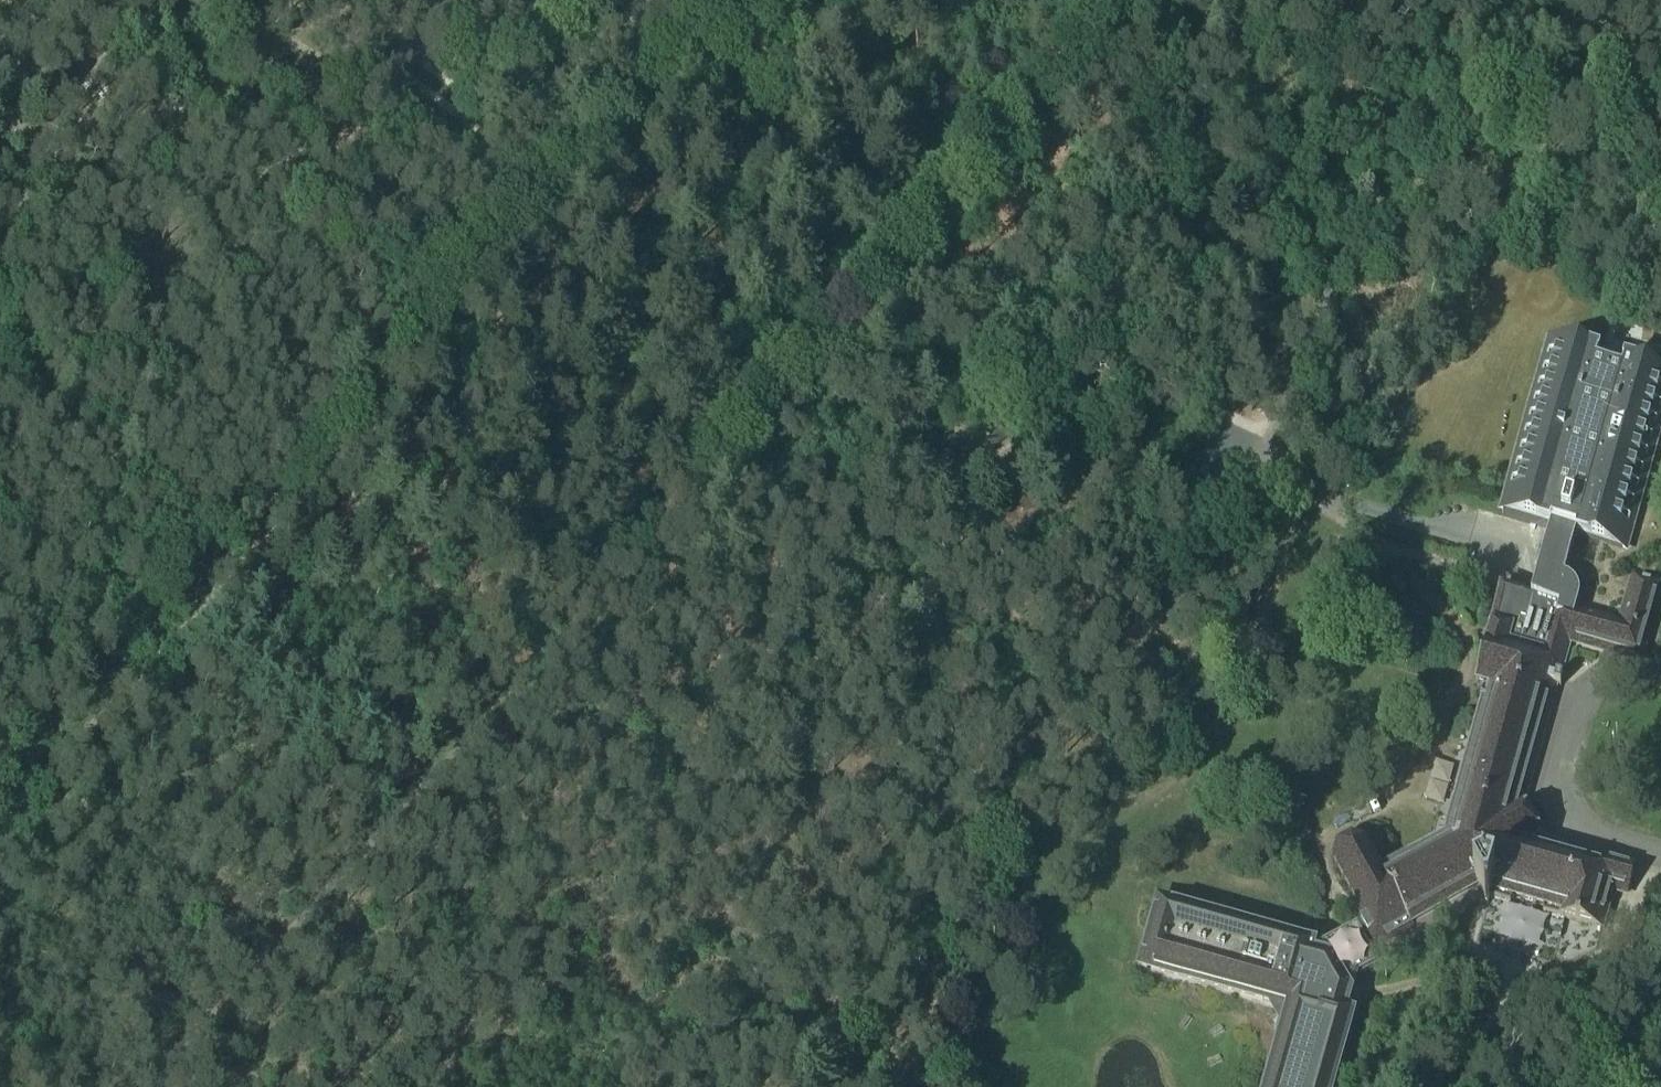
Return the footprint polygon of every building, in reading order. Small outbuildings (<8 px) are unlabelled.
[(1551,528),(1532,599),(1555,605),(1575,611),(1577,604),(1578,602),(1579,596),(1578,593),(1577,591),(1576,589),(1575,586),(1573,585),(1571,583),(1569,582),(1566,581),(1563,581),(1576,536),(1624,550),(1656,437),(1660,420),(1660,385),(1645,381),(1597,367),(1584,364),(1549,354),(1504,515),(1551,528)] [(1334,859),(1359,905),(1351,909),(1361,926),(1365,934),(1362,936),(1377,965),(1422,940),(1425,932),(1484,898),(1488,904),(1490,897),(1510,903),(1512,896),(1545,906),(1543,912),(1601,930),(1613,889),(1628,894),(1636,868),(1542,838),(1543,835),(1527,804),(1523,803),(1551,702),(1546,700),(1549,692),(1560,695),(1563,686),(1558,685),(1569,648),(1639,668),(1660,590),(1660,581),(1637,573),(1622,624),(1575,611),(1555,605),(1532,599),(1502,591),(1477,682),(1490,686),(1447,840),(1391,872),(1389,867),(1377,873),(1361,844),(1347,840),(1338,845),(1334,859)] [(1348,1015),(1359,976),(1377,965),(1362,936),(1365,934),(1361,926),(1318,950),(1316,949),(1316,947),(1159,903),(1141,967),(1288,1008),(1266,1086),(1336,1086),(1355,1017),(1348,1015)]
